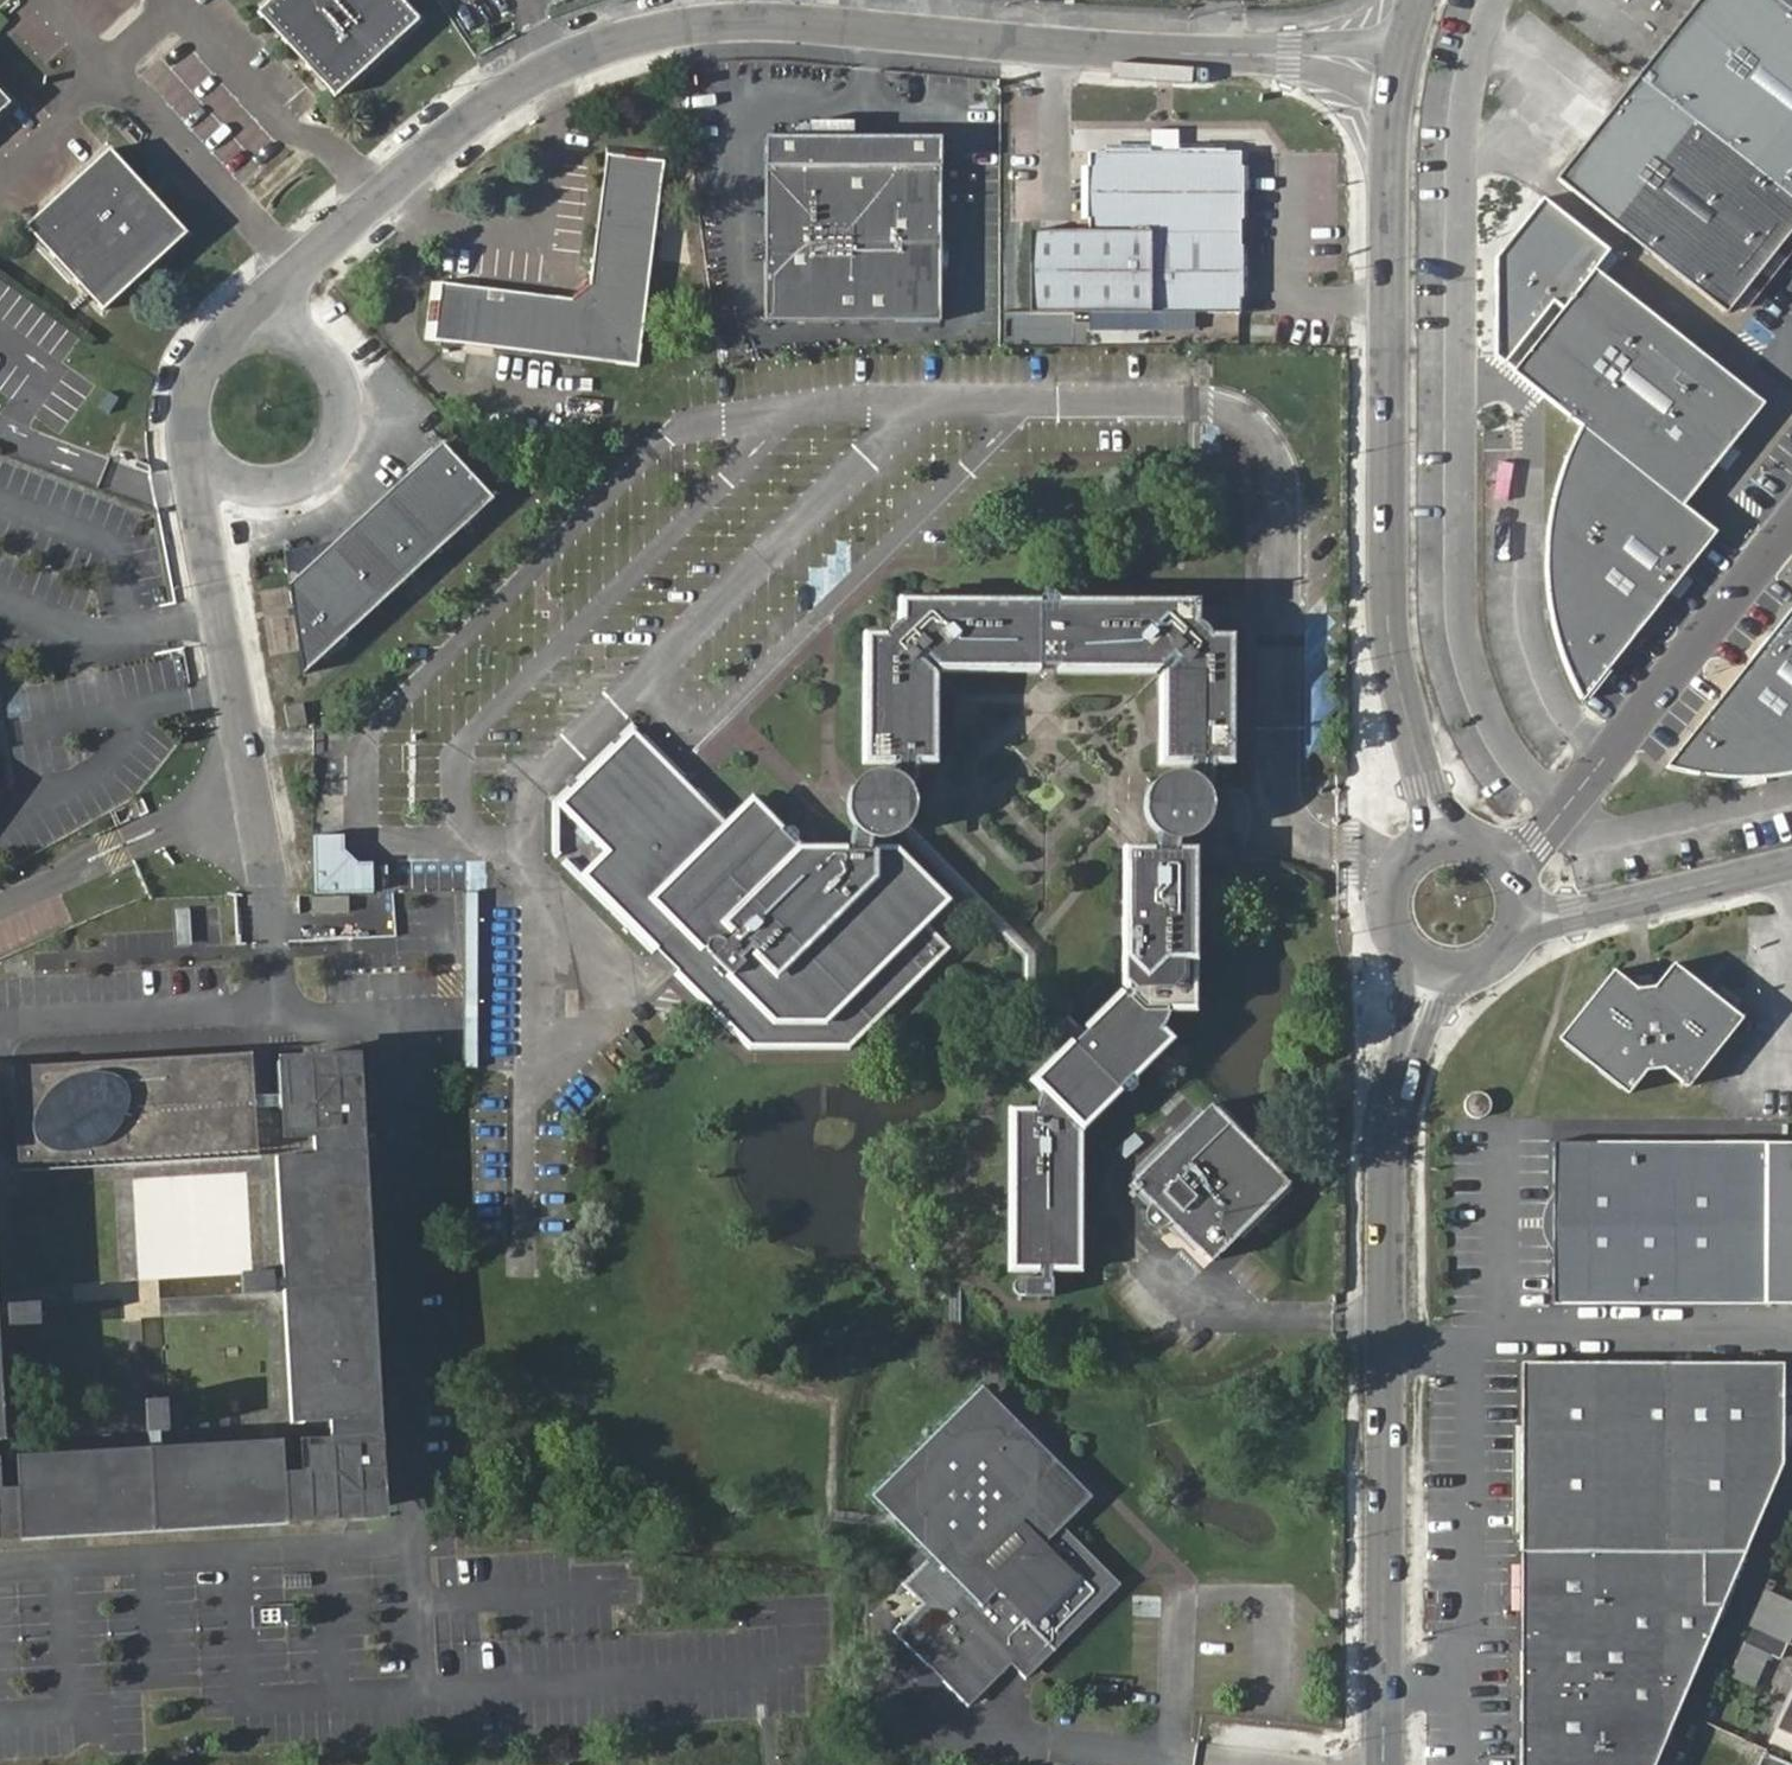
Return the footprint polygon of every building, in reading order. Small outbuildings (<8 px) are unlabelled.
[(261,10),(337,97),(423,20),(405,0),(273,0),(261,10)] [(1785,0),(1697,0),(1638,75),(1791,195),(1791,6),(1785,0)] [(1638,75),(1557,179),(1725,315),(1791,230),(1791,195),(1638,75)] [(11,100),(0,87),(0,110),(11,100)] [(1161,129),(1161,149),(1179,149),(1179,130),(1161,129)] [(429,272),(421,326),(636,353),(663,148),(606,136),(590,266),(569,287),(433,270),(429,272)] [(941,321),(939,137),(764,139),(765,323),(941,321)] [(29,222),(103,306),(187,232),(111,146),(29,222)] [(1179,149),(1161,149),(1098,150),(1096,224),(1037,224),(1036,308),(1244,306),(1244,150),(1179,149)] [(1588,268),(1612,250),(1547,196),(1504,245),(1509,366),(1588,268)] [(1598,266),(1566,306),(1736,436),(1765,400),(1598,266)] [(1566,306),(1516,370),(1589,428),(1682,503),(1736,436),(1566,306)] [(1155,308),(1153,326),(1195,329),(1196,311),(1155,308)] [(1578,703),(1716,529),(1682,503),(1589,428),(1578,443),(1570,454),(1562,468),(1556,480),(1550,494),(1541,526),(1538,564),(1539,596),(1548,638),(1552,652),(1564,680),(1578,703)] [(306,667),(495,495),(445,442),(292,582),(306,667)] [(1188,763),(1209,763),(1231,763),(1234,634),(1210,634),(1193,616),(1193,595),(891,596),(892,615),(876,632),(860,631),(858,765),(895,765),(915,764),(931,764),(934,669),(1159,669),(1159,763),(1188,763)] [(1665,767),(1695,778),(1727,784),(1746,786),(1781,785),(1791,784),(1791,605),(1665,767)] [(282,702),(283,724),(304,721),(303,701),(282,702)] [(865,848),(846,847),(796,846),(744,793),(719,816),(635,731),(557,806),(606,857),(583,879),(748,1048),(853,1048),(947,948),(926,926),(947,906),(889,849),(865,848)] [(1198,793),(1209,763),(1188,763),(1182,781),(1191,786),(1198,793)] [(915,764),(895,765),(891,780),(897,784),(901,789),(905,796),(915,764)] [(852,821),(857,827),(862,832),(869,835),(871,836),(877,837),(884,837),(892,834),(899,829),(902,824),(905,818),(908,811),(907,802),(905,796),(901,789),(897,784),(891,780),(885,778),(878,777),(870,777),(861,781),(854,786),(850,794),(848,800),(848,806),(849,814),(852,821)] [(1202,802),(1198,793),(1191,786),(1182,781),(1176,778),(1167,778),(1161,780),(1155,782),(1148,787),(1144,792),(1142,799),(1141,800),(1140,809),(1141,816),(1144,824),(1155,835),(1162,838),(1167,839),(1173,839),(1180,839),(1186,837),(1191,832),(1197,828),(1201,822),(1203,812),(1202,802)] [(1035,954),(905,818),(902,824),(899,829),(1021,956),(1021,984),(1073,1036),(1082,1027),(1033,978),(1035,954)] [(857,827),(846,847),(865,848),(869,835),(862,832),(857,827)] [(1155,835),(1154,850),(1180,850),(1180,839),(1173,839),(1167,839),(1162,838),(1155,835)] [(314,837),(312,889),(369,889),(371,862),(358,861),(342,850),(343,837),(314,837)] [(1009,1270),(1028,1271),(1047,1270),(1079,1270),(1082,1129),(1169,1041),(1160,1029),(1148,1015),(1141,1008),(1152,1008),(1167,1008),(1196,1007),(1197,850),(1180,850),(1154,850),(1124,850),(1125,986),(1082,1027),(1073,1036),(1033,1076),(1032,1084),(1036,1088),(1047,1099),(1054,1107),(1038,1106),(1025,1106),(1008,1105),(1009,1270)] [(499,892),(467,892),(467,966),(467,1070),(498,1070),(499,892)] [(349,930),(349,894),(301,894),(301,930),(349,930)] [(192,909),(177,908),(177,942),(191,943),(192,909)] [(1615,974),(1561,1041),(1629,1100),(1647,1078),(1669,1072),(1686,1090),(1744,1018),(1677,959),(1656,988),(1637,994),(1615,974)] [(1164,1015),(1167,1008),(1152,1008),(1141,1008),(1148,1015),(1160,1029),(1160,1021),(1164,1015)] [(14,1497),(16,1531),(284,1519),(283,1486),(299,1485),(301,1517),(342,1515),(342,1498),(359,1497),(358,1479),(377,1478),(375,1437),(342,1439),(341,1422),(374,1421),(361,1154),(328,1156),(327,1140),(360,1138),(358,1096),(339,1097),(338,1079),(321,1080),(320,1062),(276,1064),(278,1107),(289,1106),(289,1114),(295,1114),(296,1120),(301,1119),(302,1125),(308,1126),(308,1133),(314,1133),(315,1156),(282,1158),(296,1425),(328,1423),(329,1447),(324,1447),(324,1454),(318,1455),(318,1461),(312,1460),(313,1466),(306,1467),(306,1472),(282,1473),(281,1445),(13,1458),(14,1486),(0,1487),(0,1498),(14,1497)] [(242,1066),(12,1077),(17,1151),(246,1140),(242,1066)] [(1047,1099),(1036,1088),(1025,1106),(1038,1106),(1054,1107),(1047,1099)] [(1209,1104),(1131,1183),(1211,1262),(1288,1183),(1209,1104)] [(1553,1143),(1553,1303),(1763,1304),(1764,1143),(1553,1143)] [(280,1267),(243,1268),(244,1288),(280,1288),(280,1267)] [(1047,1277),(1029,1278),(1023,1278),(1015,1283),(1012,1286),(1011,1290),(1013,1292),(1019,1297),(1047,1296),(1047,1277)] [(11,1323),(45,1323),(45,1301),(11,1301),(11,1323)] [(125,1319),(130,1356),(142,1354),(138,1318),(125,1319)] [(1522,1551),(1747,1551),(1781,1456),(1780,1433),(1780,1410),(1780,1361),(1522,1361),(1522,1551)] [(876,1491),(934,1553),(939,1549),(922,1529),(928,1522),(913,1505),(914,1482),(924,1472),(924,1452),(944,1435),(955,1437),(969,1423),(1004,1427),(1006,1439),(1030,1441),(1039,1449),(1040,1472),(1046,1479),(1047,1502),(1064,1522),(1093,1492),(1052,1449),(988,1384),(897,1470),(876,1491)] [(149,1396),(152,1442),(176,1440),(173,1395),(149,1396)] [(1780,1410),(1780,1433),(1781,1456),(1791,1430),(1791,1414),(1786,1411),(1780,1410)] [(939,1549),(934,1553),(906,1578),(927,1601),(898,1628),(969,1704),(1014,1665),(1026,1677),(1126,1585),(1064,1522),(1047,1502),(1046,1479),(1040,1472),(1039,1449),(1030,1441),(1006,1439),(1004,1427),(969,1423),(955,1437),(944,1435),(924,1452),(924,1472),(914,1482),(913,1505),(928,1522),(922,1529),(939,1549)] [(1747,1551),(1522,1551),(1517,1761),(1518,1764),(1661,1764),(1725,1612),(1722,1609),(1716,1610),(1747,1551)] [(1762,1582),(1752,1604),(1791,1627),(1791,1602),(1762,1582)] [(1752,1604),(1744,1622),(1755,1628),(1740,1658),(1758,1669),(1773,1638),(1785,1645),(1791,1631),(1791,1627),(1752,1604)] [(1748,1764),(1787,1764),(1754,1750),(1748,1764)]
